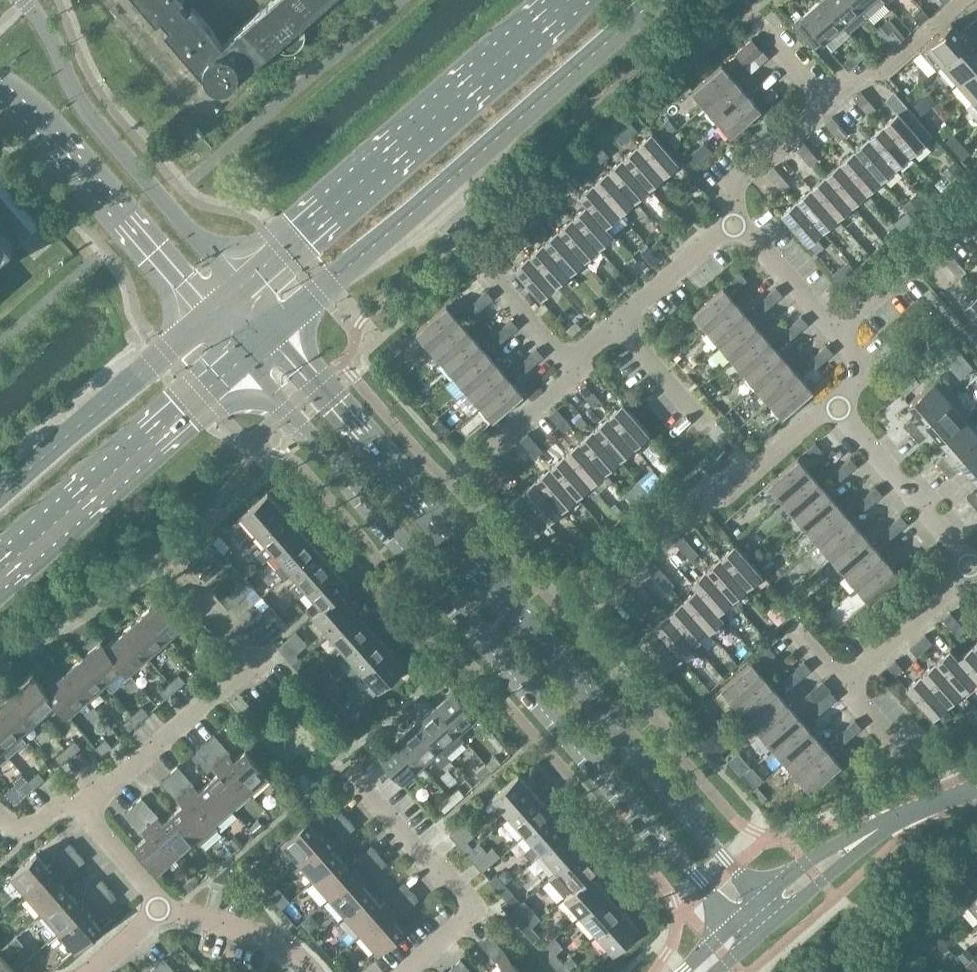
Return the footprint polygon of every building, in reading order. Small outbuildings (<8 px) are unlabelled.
[(158,21),(162,17),(170,25),(165,29),(208,80),(214,84),(221,86),(228,85),(234,82),(275,46),(280,50),(287,52),(294,51),(300,48),(304,42),(306,35),(305,29),(302,23),(328,0),(273,0),(224,42),(193,6),(188,10),(181,1),(182,0),(140,0),(158,21)] [(821,0),(820,0),(802,16),(825,41),(843,25),(821,0)] [(843,25),(849,32),(867,16),(861,9),(853,0),(821,0),(843,25)] [(861,9),(867,16),(885,1),(885,0),(853,0),(861,9)] [(925,10),(915,18),(921,25),(931,17),(925,10)] [(889,17),(880,25),(881,26),(890,36),(897,45),(904,38),(906,37),(889,17)] [(968,29),(974,37),(976,35),(976,25),(975,22),(967,28),(968,29)] [(927,45),(919,52),(936,71),(944,64),(974,37),(968,29),(962,34),(952,23),(927,45)] [(874,33),(882,42),(890,36),(881,26),(874,33)] [(890,36),(882,42),(890,52),(898,46),(897,45),(890,36)] [(959,82),(976,67),(976,52),(975,50),(976,48),(976,40),(974,37),(944,64),(959,82)] [(736,53),(746,65),(754,57),(763,50),(753,38),(736,53)] [(763,50),(754,57),(761,65),(770,57),(763,50)] [(843,63),(850,71),(859,62),(853,55),(843,63)] [(761,65),(754,57),(746,65),(753,73),(761,65)] [(692,91),(706,106),(736,80),(723,64),(692,91)] [(975,101),(976,99),(976,67),(959,82),(975,101)] [(706,106),(718,121),(749,94),(736,80),(706,106)] [(772,87),(764,95),(771,102),(779,95),(772,87)] [(854,98),(862,107),(869,100),(862,92),(854,98)] [(927,92),(913,105),(922,114),(930,107),(936,102),(927,92)] [(749,94),(718,121),(732,136),(762,109),(749,94)] [(869,100),(862,107),(869,116),(877,109),(869,100)] [(900,112),(885,125),(911,155),(926,142),(933,135),(907,105),(900,112)] [(930,107),(922,114),(925,118),(933,111),(930,107)] [(825,123),(833,132),(840,125),(833,117),(825,123)] [(669,119),(660,127),(668,136),(677,128),(669,119)] [(632,122),(624,129),(631,138),(639,131),(632,122)] [(840,125),(833,132),(840,141),(848,134),(840,125)] [(885,125),(870,137),(896,167),(911,155),(885,125)] [(631,138),(624,129),(616,136),(623,144),(631,138)] [(679,131),(668,140),(677,150),(680,145),(681,136),(680,133),(679,131)] [(653,132),(638,145),(665,175),(679,162),(653,132)] [(955,134),(946,142),(953,151),(963,142),(955,134)] [(870,137),(856,150),(882,180),(896,167),(870,137)] [(796,149),(804,157),(812,150),(804,142),(796,149)] [(963,142),(953,151),(961,159),(971,151),(963,142)] [(704,143),(685,159),(693,169),(712,152),(704,143)] [(638,145),(624,158),(650,188),(665,175),(638,145)] [(602,148),(595,154),(602,163),(610,156),(602,148)] [(812,150),(804,157),(812,166),(820,159),(812,150)] [(856,150),(841,163),(867,193),(882,180),(856,150)] [(602,163),(595,154),(587,161),(594,169),(602,163)] [(624,158),(609,170),(635,200),(650,188),(624,158)] [(954,162),(944,171),(953,181),(963,172),(954,162)] [(841,163),(826,175),(853,205),(867,193),(841,163)] [(768,173),(775,182),(782,176),(775,167),(768,173)] [(609,170),(595,183),(621,213),(635,200),(609,170)] [(574,173),(566,179),(573,188),(581,181),(574,173)] [(826,175),(812,188),(838,218),(853,205),(826,175)] [(782,176),(775,182),(783,191),(790,185),(782,176)] [(573,188),(566,179),(558,186),(565,194),(573,188)] [(580,196),(588,205),(589,204),(607,225),(621,213),(595,183),(580,196)] [(934,186),(922,196),(928,203),(940,194),(934,186)] [(812,188),(797,201),(824,231),(838,218),(812,188)] [(917,193),(903,205),(915,218),(923,211),(928,206),(917,193)] [(797,201),(782,214),(793,226),(808,244),(817,253),(825,246),(817,237),(824,231),(797,201)] [(588,205),(574,217),(600,247),(615,234),(607,225),(589,204),(588,205)] [(553,207),(545,214),(552,222),(560,216),(553,207)] [(907,211),(893,223),(895,225),(900,231),(914,219),(907,211)] [(552,222),(545,214),(537,220),(544,229),(552,222)] [(574,217),(559,230),(585,260),(600,247),(574,217)] [(895,225),(888,232),(893,237),(900,231),(895,225)] [(12,244),(0,230),(0,255),(12,244)] [(559,230),(545,243),(571,273),(585,260),(559,230)] [(524,232),(516,239),(524,247),(531,241),(524,232)] [(524,247),(516,239),(509,246),(516,254),(524,247)] [(545,243),(529,256),(556,286),(571,273),(545,243)] [(653,266),(654,265),(660,259),(650,248),(649,247),(642,254),(653,266)] [(945,261),(952,270),(960,263),(953,255),(945,261)] [(556,286),(529,256),(515,268),(541,299),(556,286)] [(637,261),(631,266),(640,277),(646,271),(637,261)] [(960,263),(952,270),(960,278),(967,272),(960,263)] [(842,267),(834,274),(841,282),(849,275),(842,267)] [(733,280),(738,286),(740,287),(748,280),(741,273),(733,280)] [(694,314),(707,329),(737,303),(724,288),(694,314)] [(777,288),(768,295),(775,303),(784,295),(777,288)] [(488,291),(479,299),(485,306),(494,298),(488,291)] [(775,303),(768,295),(760,302),(766,310),(775,303)] [(965,307),(975,319),(965,328),(976,341),(976,297),(965,307)] [(485,306),(479,299),(470,306),(477,313),(485,306)] [(707,329),(720,343),(750,317),(737,303),(707,329)] [(417,332),(431,347),(460,321),(447,306),(417,332)] [(720,343),(733,358),(763,332),(750,317),(720,343)] [(802,317),(794,324),(800,332),(809,324),(802,317)] [(513,320),(504,328),(510,335),(519,327),(513,320)] [(431,347),(443,361),(473,335),(460,321),(431,347)] [(800,332),(794,324),(785,332),(792,339),(800,332)] [(571,335),(576,331),(571,325),(566,329),(571,335)] [(510,335),(504,328),(496,335),(502,342),(510,335)] [(733,358),(745,372),(775,347),(763,332),(733,358)] [(443,361),(456,376),(486,350),(473,335),(443,361)] [(954,344),(941,355),(951,367),(964,356),(954,344)] [(827,345),(819,353),(825,361),(834,353),(827,345)] [(745,372),(758,387),(788,361),(775,347),(745,372)] [(537,349),(529,356),(535,364),(543,357),(544,356),(537,349)] [(456,376),(468,390),(498,364),(486,350),(456,376)] [(825,361),(819,353),(810,361),(817,368),(825,361)] [(535,364),(529,356),(520,363),(527,371),(535,364)] [(758,387),(771,402),(801,376),(788,361),(758,387)] [(468,390),(481,405),(511,379),(498,364),(468,390)] [(923,370),(905,385),(912,392),(929,378),(923,370)] [(801,376),(771,402),(784,416),(814,391),(801,376)] [(905,425),(912,434),(955,396),(939,377),(909,403),(919,415),(914,419),(913,418),(905,425)] [(511,379),(481,405),(494,420),(524,394),(511,379)] [(579,389),(586,398),(594,392),(586,383),(579,389)] [(594,392),(586,398),(593,407),(601,400),(594,392)] [(941,440),(966,418),(971,414),(955,396),(912,434),(920,442),(927,436),(927,434),(932,430),(941,440)] [(623,403),(608,416),(635,447),(650,434),(623,403)] [(550,415),(557,423),(565,416),(557,408),(556,409),(550,415)] [(589,422),(593,418),(588,412),(583,415),(589,422)] [(565,416),(557,423),(565,432),(572,425),(565,416)] [(608,416),(594,429),(621,459),(635,447),(608,416)] [(944,470),(976,440),(976,430),(966,418),(941,440),(950,450),(945,455),(944,454),(936,461),(944,470)] [(594,429),(580,442),(606,472),(621,459),(594,429)] [(521,440),(529,448),(536,442),(528,433),(521,440)] [(973,476),(976,473),(976,440),(944,470),(952,478),(959,472),(959,470),(964,466),(973,476)] [(536,442),(529,448),(536,457),(544,451),(536,442)] [(580,442),(565,454),(592,484),(606,472),(580,442)] [(823,451),(816,443),(808,450),(814,458),(823,451)] [(565,454),(551,467),(577,497),(592,484),(565,454)] [(492,465),(500,474),(507,467),(500,458),(492,465)] [(769,484),(782,499),(812,473),(799,458),(769,484)] [(851,458),(834,473),(841,480),(858,465),(851,458)] [(507,467),(500,474),(507,482),(515,476),(507,467)] [(551,467),(536,480),(563,510),(577,497),(551,467)] [(782,499),(795,514),(825,488),(812,473),(782,499)] [(536,480),(522,492),(548,522),(563,510),(536,480)] [(877,487),(859,502),(866,509),(883,495),(877,487)] [(795,514),(807,528),(837,502),(825,488),(795,514)] [(975,506),(976,505),(976,491),(968,498),(975,506)] [(548,522),(522,492),(507,505),(533,535),(548,522)] [(242,515),(258,534),(284,512),(268,493),(242,515)] [(807,528),(820,543),(850,517),(837,502),(807,528)] [(300,530),(284,512),(258,534),(267,544),(258,552),(265,561),(274,553),(300,530)] [(902,516),(885,531),(891,538),(908,524),(908,523),(902,516)] [(820,543),(833,557),(862,531),(850,517),(820,543)] [(729,535),(721,527),(714,533),(721,542),(729,535)] [(317,548),(300,530),(274,553),(282,562),(275,568),(283,578),(317,548)] [(833,557),(845,572),(875,546),(862,531),(833,557)] [(684,536),(677,543),(692,560),(699,554),(684,536)] [(213,541),(202,551),(195,557),(186,564),(194,574),(214,557),(221,551),(213,541)] [(736,544),(721,557),(747,587),(763,574),(736,544)] [(845,572),(858,586),(888,560),(875,546),(845,572)] [(298,597),(307,589),(333,566),(317,548),(283,578),(282,579),(298,597)] [(918,560),(912,553),(903,560),(910,568),(918,560)] [(721,557),(707,570),(733,600),(747,587),(721,557)] [(888,560),(858,586),(871,601),(901,575),(888,560)] [(333,566),(307,589),(309,592),(316,600),(307,608),(314,616),(340,593),(349,585),(333,566)] [(236,568),(229,574),(238,584),(245,578),(236,568)] [(653,575),(668,592),(675,585),(660,568),(653,575)] [(692,583),(697,589),(698,588),(719,612),(733,600),(707,570),(692,583)] [(212,590),(220,599),(238,584),(229,574),(212,590)] [(245,578),(238,584),(246,593),(253,587),(245,578)] [(238,584),(220,599),(228,608),(246,593),(238,584)] [(697,589),(682,602),(708,632),(724,618),(719,612),(698,588),(697,589)] [(314,616),(331,635),(357,612),(340,593),(314,616)] [(624,600),(639,617),(647,610),(632,593),(624,600)] [(782,598),(765,613),(777,627),(794,612),(782,598)] [(161,599),(142,615),(165,640),(183,624),(161,599)] [(682,602),(668,614),(694,644),(708,632),(682,602)] [(269,605),(262,611),(271,621),(277,615),(269,605)] [(244,627),(253,637),(271,621),(262,611),(244,627)] [(339,660),(347,653),(372,630),(357,612),(331,635),(339,644),(331,650),(339,660)] [(944,619),(951,628),(959,621),(952,613),(944,619)] [(668,614),(654,627),(680,657),(694,644),(668,614)] [(142,615),(124,630),(147,656),(165,640),(142,615)] [(277,615),(271,621),(279,631),(286,625),(277,615)] [(271,621),(253,637),(261,646),(279,631),(271,621)] [(959,621),(951,628),(959,636),(966,630),(959,621)] [(680,657),(654,627),(639,640),(665,670),(680,657)] [(124,630),(106,647),(123,667),(122,668),(127,673),(147,656),(124,630)] [(347,653),(362,671),(388,648),(372,630),(347,653)] [(278,648),(294,666),(301,660),(297,656),(307,646),(295,632),(278,648)] [(926,635),(918,641),(926,650),(933,643),(926,635)] [(101,641),(82,657),(105,683),(122,668),(123,667),(106,647),(101,641)] [(926,650),(918,641),(911,648),(918,656),(926,650)] [(960,658),(958,659),(976,680),(976,681),(976,650),(974,646),(960,658)] [(761,654),(768,662),(776,655),(770,647),(761,654)] [(359,676),(356,682),(362,688),(368,687),(374,694),(405,667),(388,648),(362,671),(358,675),(359,676)] [(952,649),(937,662),(963,692),(976,680),(958,659),(960,658),(952,649)] [(196,659),(202,666),(212,657),(206,650),(196,659)] [(82,657),(64,673),(87,698),(105,683),(82,657)] [(301,660),(294,666),(302,675),(309,669),(301,660)] [(896,661),(889,667),(896,676),(904,669),(896,661)] [(722,688),(736,704),(766,678),(753,662),(722,688)] [(805,662),(797,670),(803,677),(812,670),(805,662)] [(937,662),(922,675),(948,705),(963,692),(937,662)] [(318,669),(306,679),(310,684),(322,673),(318,669)] [(327,670),(310,685),(318,693),(326,703),(333,697),(326,688),(336,679),(327,670)] [(803,677),(797,670),(788,677),(795,685),(803,677)] [(64,673),(46,689),(57,701),(56,702),(67,715),(87,698),(64,673)] [(179,674),(169,683),(175,690),(185,681),(179,674)] [(948,705),(922,675),(907,688),(933,718),(948,705)] [(34,676),(16,692),(38,718),(56,702),(57,701),(46,689),(34,676)] [(736,704),(748,718),(778,692),(766,678),(736,704)] [(175,690),(169,683),(160,691),(166,698),(175,690)] [(454,690),(435,706),(457,732),(476,715),(454,690)] [(830,691),(821,698),(828,706),(836,698),(830,691)] [(0,705),(0,711),(20,734),(38,718),(16,692),(0,705)] [(748,718),(761,733),(791,707),(778,692),(748,718)] [(333,697),(326,703),(335,712),(341,706),(333,697)] [(821,698),(813,705),(819,713),(828,706),(821,698)] [(142,706),(132,715),(138,722),(148,713),(142,706)] [(435,706),(416,722),(439,748),(446,756),(447,755),(464,740),(457,732),(435,706)] [(761,733),(774,747),(804,721),(791,707),(761,733)] [(8,757),(26,741),(20,734),(0,711),(0,748),(8,757)] [(695,720),(703,730),(714,722),(707,714),(705,712),(695,720)] [(138,722),(132,715),(123,723),(129,730),(138,722)] [(856,720),(847,728),(853,735),(862,728),(856,720)] [(774,747),(786,762),(816,736),(804,721),(774,747)] [(416,722),(398,738),(421,764),(430,756),(441,768),(450,760),(447,755),(446,756),(439,748),(416,722)] [(853,735),(847,728),(838,735),(845,743),(853,735)] [(215,734),(206,742),(249,791),(268,775),(246,750),(234,760),(230,754),(231,753),(215,734)] [(786,762),(799,776),(829,750),(816,736),(786,762)] [(398,738),(379,755),(402,781),(402,780),(407,776),(411,772),(420,783),(430,775),(421,764),(398,738)] [(106,739),(95,748),(101,754),(111,745),(106,739)] [(75,740),(65,749),(71,756),(81,747),(75,740)] [(723,741),(717,746),(723,753),(729,748),(723,741)] [(219,773),(209,782),(231,807),(249,791),(206,742),(197,750),(213,768),(215,767),(219,773)] [(0,748),(0,764),(8,757),(0,748)] [(71,756),(65,749),(56,757),(62,764),(71,756)] [(829,750),(799,776),(812,791),(842,765),(829,750)] [(495,756),(486,764),(491,771),(501,762),(495,756)] [(491,771),(486,764),(476,773),(482,779),(491,771)] [(179,766),(170,774),(212,823),(231,807),(209,782),(198,791),(193,786),(195,785),(179,766)] [(39,772),(29,781),(35,787),(45,779),(39,772)] [(173,813),(195,838),(200,844),(217,829),(212,823),(170,774),(161,781),(177,800),(179,799),(183,804),(173,813)] [(296,781),(306,791),(313,785),(304,774),(296,781)] [(493,796),(509,815),(535,793),(518,774),(493,796)] [(35,787),(29,781),(20,789),(26,796),(35,787)] [(458,788),(449,796),(454,803),(464,794),(458,788)] [(509,815),(525,834),(551,811),(535,793),(509,815)] [(454,803),(449,796),(439,805),(445,812),(454,803)] [(142,797),(133,805),(177,854),(195,838),(173,813),(162,823),(157,817),(159,816),(142,797)] [(177,854),(133,805),(125,813),(141,832),(142,831),(147,836),(135,846),(158,871),(177,854)] [(293,867),(299,861),(348,818),(341,809),(322,826),(323,827),(317,832),(307,820),(276,847),(293,867)] [(533,860),(542,852),(567,829),(551,811),(525,834),(534,843),(525,851),(533,860)] [(258,818),(250,825),(257,833),(265,826),(258,818)] [(299,861),(315,879),(340,857),(331,847),(336,842),(337,843),(356,827),(348,818),(299,861)] [(468,818),(449,835),(466,853),(473,848),(464,838),(477,827),(468,818)] [(542,852),(558,870),(583,848),(567,829),(542,852)] [(236,834),(229,839),(237,849),(244,843),(236,834)] [(473,848),(466,853),(482,871),(499,856),(492,848),(487,852),(479,842),(473,848)] [(11,876),(27,894),(77,852),(70,843),(51,859),(52,861),(47,865),(37,854),(11,876)] [(315,879),(331,898),(380,854),(372,846),(353,862),(354,863),(349,868),(340,857),(315,879)] [(228,848),(222,854),(226,859),(233,853),(228,848)] [(549,878),(565,896),(590,874),(591,874),(600,866),(583,848),(558,870),(549,878)] [(27,894),(44,913),(69,891),(60,881),(65,876),(66,877),(85,860),(77,852),(27,894)] [(331,898),(346,915),(371,893),(362,883),(367,878),(368,879),(387,863),(380,854),(331,898)] [(256,865),(249,872),(255,879),(262,872),(256,865)] [(507,866),(499,873),(506,881),(514,874),(507,866)] [(496,874),(490,880),(498,890),(505,884),(496,874)] [(565,896),(581,916),(607,893),(591,874),(590,874),(565,896)] [(194,875),(184,883),(189,890),(200,882),(194,875)] [(44,913),(59,931),(109,888),(101,879),(83,895),(84,897),(78,902),(69,891),(44,913)] [(346,915),(362,934),(411,890),(404,882),(385,898),(386,899),(380,904),(371,893),(346,915)] [(505,884),(498,890),(507,900),(501,905),(509,913),(521,902),(505,884)] [(109,888),(59,931),(76,950),(101,928),(91,917),(97,912),(98,913),(116,897),(109,888)] [(411,890),(362,934),(379,952),(404,930),(394,919),(399,914),(400,915),(419,899),(411,890)] [(968,905),(976,916),(976,891),(974,894),(976,897),(968,905)] [(281,892),(273,900),(281,909),(289,901),(281,892)] [(607,893),(581,916),(597,934),(623,911),(622,909),(625,907),(625,902),(619,896),(614,896),(612,898),(607,893)] [(521,902),(509,913),(525,932),(531,926),(541,917),(525,899),(521,902)] [(289,901),(281,909),(296,926),(306,917),(291,900),(289,901)] [(623,911),(597,934),(614,952),(640,930),(623,911)] [(943,925),(934,934),(947,946),(955,936),(943,925)] [(531,926),(525,932),(533,942),(540,936),(531,926)] [(495,971),(521,971),(505,954),(506,953),(490,934),(479,943),(496,962),(497,961),(501,966),(495,971)] [(556,937),(541,951),(557,969),(564,963),(555,953),(564,946),(556,937)] [(0,951),(0,953),(9,963),(21,952),(11,941),(0,951)] [(967,946),(958,954),(965,962),(974,954),(967,946)] [(9,963),(0,953),(0,971),(16,971),(9,963)] [(557,969),(560,971),(572,971),(570,970),(577,963),(571,956),(564,963),(557,969)] [(966,963),(974,971),(976,971),(976,960),(974,956),(966,963)] [(156,966),(161,971),(177,971),(165,958),(156,966)] [(452,967),(457,971),(472,971),(461,959),(452,967)]
